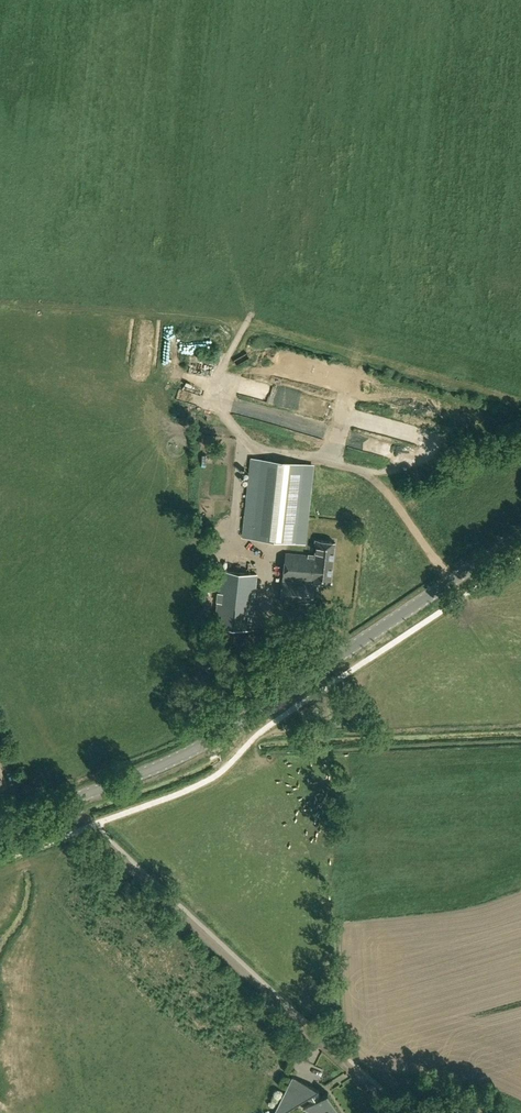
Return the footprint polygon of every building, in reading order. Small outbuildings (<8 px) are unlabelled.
[(225,340),(225,330),(213,331),(214,341),(225,340)] [(388,398),(391,390),(373,384),(371,392),(388,398)] [(195,403),(195,392),(184,391),(184,403),(195,403)] [(354,434),(351,444),(395,456),(398,447),(354,434)] [(302,543),(311,465),(255,459),(246,537),(302,543)] [(330,583),(335,541),(318,539),(317,549),(316,549),(315,555),(286,553),(281,601),(313,604),(315,581),(330,583)] [(251,629),(257,574),(221,570),(215,625),(251,629)] [(317,1091),(319,1090),(293,1077),(274,1112),(284,1112),(308,1097),(311,1103),(303,1108),(313,1112),(342,1112),(328,1092),(321,1097),(317,1091)]
